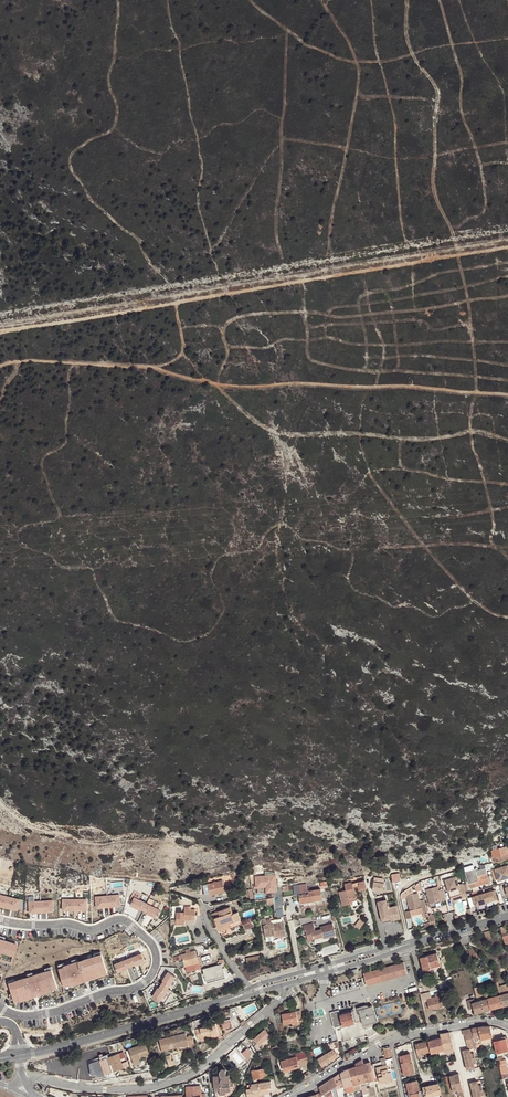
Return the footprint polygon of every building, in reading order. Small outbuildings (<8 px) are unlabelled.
[(492,850),(495,862),(507,859),(507,846),(492,850)] [(499,880),(507,878),(507,865),(496,869),(499,880)] [(475,869),(465,872),(470,889),(489,883),(486,873),(477,876),(475,869)] [(392,882),(400,881),(400,873),(391,874),(392,882)] [(372,876),(371,890),(383,891),(385,878),(372,876)] [(445,880),(450,897),(461,894),(462,898),(467,897),(463,884),(459,885),(456,877),(445,880)] [(367,888),(365,880),(352,884),(352,882),(344,884),(346,890),(340,891),(343,905),(350,903),(350,902),(352,901),(357,900),(354,888),(358,887),(360,886),(361,890),(367,888)] [(210,895),(225,892),(222,881),(203,885),(205,894),(209,893),(210,895)] [(290,886),(292,896),(299,895),(300,903),(323,899),(321,889),(307,891),(306,884),(290,886)] [(284,897),(292,896),(290,886),(272,888),(273,898),(274,904),(275,911),(286,909),(284,897)] [(446,900),(443,889),(439,890),(438,887),(426,890),(430,904),(441,901),(446,900)] [(484,894),(486,902),(497,899),(495,890),(484,894)] [(423,914),(428,913),(424,900),(420,901),(418,893),(406,896),(410,910),(417,909),(421,908),(423,914)] [(119,894),(107,896),(109,907),(120,905),(119,894)] [(475,906),(486,902),(484,894),(473,897),(475,906)] [(6,908),(8,897),(0,895),(0,907),(6,908)] [(97,908),(109,907),(107,896),(95,897),(97,908)] [(20,900),(8,897),(6,908),(18,911),(20,900)] [(135,897),(131,905),(140,909),(141,909),(144,910),(148,903),(135,897)] [(62,910),(74,910),(74,899),(62,899),(62,910)] [(74,899),(74,910),(86,910),(86,899),(74,899)] [(41,901),(42,912),(54,911),(53,900),(41,901)] [(391,921),(400,919),(397,907),(388,909),(386,900),(378,902),(380,911),(382,921),(390,919),(391,921)] [(29,902),(30,913),(42,912),(41,901),(29,902)] [(148,903),(144,910),(148,912),(148,913),(157,917),(161,909),(148,903)] [(176,913),(176,919),(176,925),(194,925),(194,923),(195,923),(195,912),(195,909),(192,909),(190,909),(190,906),(184,906),(184,912),(176,913)] [(219,931),(217,931),(220,936),(227,933),(225,927),(224,925),(240,919),(238,912),(232,915),(230,908),(214,913),(216,918),(215,919),(218,927),(219,931)] [(418,914),(417,909),(410,910),(404,912),(406,919),(412,918),(411,916),(418,914)] [(148,925),(152,918),(143,913),(139,921),(148,925)] [(275,935),(275,938),(286,936),(283,922),(271,924),(270,919),(265,920),(266,925),(263,926),(265,937),(273,936),(273,935),(275,934),(275,935)] [(336,935),(333,923),(323,926),(323,928),(315,930),(313,923),(302,925),(304,931),(305,931),(307,937),(312,935),(313,939),(323,936),(324,938),(336,935)] [(17,944),(12,943),(12,942),(0,938),(0,959),(3,960),(8,961),(8,960),(13,961),(17,944)] [(196,956),(194,951),(191,952),(190,949),(185,950),(186,953),(178,955),(179,960),(182,960),(183,967),(185,966),(185,969),(186,972),(199,968),(198,966),(196,956)] [(439,963),(437,953),(420,957),(422,968),(439,963)] [(103,974),(108,972),(102,954),(95,956),(83,960),(84,961),(79,962),(79,961),(73,963),(66,966),(65,966),(65,967),(60,968),(65,986),(70,984),(71,985),(72,984),(80,982),(86,980),(101,975),(103,974)] [(142,954),(128,959),(131,966),(135,965),(145,962),(142,954)] [(131,966),(128,959),(115,964),(118,972),(128,968),(128,967),(131,966)] [(404,962),(363,973),(367,985),(407,974),(404,962)] [(439,963),(422,968),(424,972),(431,970),(430,968),(440,965),(439,963)] [(221,964),(211,967),(214,978),(224,975),(221,964)] [(211,967),(202,969),(205,980),(214,978),(211,967)] [(58,987),(52,969),(28,977),(29,978),(25,979),(24,978),(15,981),(16,982),(10,984),(16,1001),(21,999),(22,1000),(54,990),(53,989),(58,987)] [(177,977),(170,973),(164,982),(165,982),(163,986),(170,990),(177,977)] [(503,1006),(507,1005),(507,985),(507,983),(497,986),(498,990),(500,995),(503,1006)] [(163,1002),(170,990),(163,986),(161,989),(155,998),(163,1002)] [(442,999),(440,992),(435,994),(435,996),(426,999),(429,1010),(442,1006),(441,1003),(440,1000),(442,999)] [(488,998),(490,1009),(503,1006),(500,995),(488,998)] [(488,998),(482,1000),(480,1000),(478,1001),(475,1002),(472,1003),(474,1008),(483,1006),(484,1011),(490,1009),(488,998)] [(240,1006),(236,1009),(238,1011),(241,1009),(247,1016),(258,1008),(254,1002),(242,1010),(240,1006)] [(339,1010),(330,1012),(334,1028),(343,1025),(343,1026),(355,1023),(355,1022),(356,1022),(362,1021),(369,1019),(372,1018),(369,1010),(370,1010),(369,1007),(369,1006),(368,1006),(368,1005),(367,1005),(366,1005),(365,1005),(366,1008),(353,1011),(352,1011),(340,1015),(339,1010)] [(373,1006),(369,1007),(370,1010),(369,1010),(372,1018),(369,1019),(362,1021),(363,1025),(377,1022),(373,1006)] [(298,1021),(298,1018),(302,1018),(300,1010),(291,1012),(286,1013),(282,1014),(284,1024),(292,1022),(298,1021)] [(226,1031),(234,1028),(230,1019),(223,1021),(226,1031)] [(219,1034),(216,1023),(196,1029),(198,1038),(203,1037),(203,1039),(209,1037),(208,1036),(212,1035),(212,1036),(219,1034)] [(492,1037),(490,1025),(483,1026),(477,1027),(480,1039),(486,1038),(492,1037)] [(465,1035),(468,1049),(470,1049),(476,1047),(471,1028),(462,1030),(463,1035),(465,1035)] [(270,1035),(265,1029),(254,1039),(259,1045),(270,1035)] [(440,1034),(441,1038),(445,1054),(453,1052),(454,1050),(450,1032),(440,1034)] [(167,1037),(169,1044),(174,1042),(175,1047),(188,1044),(188,1042),(190,1042),(191,1047),(195,1046),(193,1035),(187,1037),(186,1033),(167,1037)] [(169,1044),(167,1037),(159,1039),(162,1050),(170,1049),(169,1044)] [(487,1045),(494,1044),(493,1041),(492,1037),(486,1038),(487,1045)] [(493,1041),(494,1044),(496,1053),(507,1050),(507,1047),(506,1037),(493,1041)] [(441,1038),(429,1041),(431,1052),(431,1053),(442,1051),(443,1054),(445,1054),(441,1038)] [(487,1045),(486,1038),(480,1039),(477,1040),(478,1044),(476,1045),(477,1048),(487,1045)] [(124,1041),(110,1045),(112,1055),(119,1053),(118,1051),(122,1050),(122,1052),(127,1050),(124,1041)] [(431,1052),(429,1041),(415,1044),(419,1058),(424,1057),(423,1053),(431,1052)] [(150,1056),(146,1043),(129,1049),(135,1065),(141,1063),(140,1060),(139,1058),(145,1056),(146,1058),(150,1056)] [(246,1053),(253,1058),(258,1051),(251,1046),(246,1053)] [(322,1066),(341,1054),(339,1047),(338,1047),(334,1049),(334,1048),(317,1059),(322,1066)] [(383,1048),(385,1057),(385,1058),(392,1057),(390,1047),(383,1048)] [(229,1055),(239,1065),(246,1059),(236,1049),(229,1055)] [(470,1049),(468,1049),(463,1050),(467,1070),(474,1068),(473,1063),(476,1062),(474,1053),(471,1053),(470,1049)] [(307,1053),(297,1056),(298,1063),(309,1060),(307,1053)] [(404,1074),(414,1072),(410,1053),(399,1056),(404,1074)] [(90,1064),(92,1076),(111,1078),(116,1077),(114,1071),(124,1068),(119,1054),(90,1064)] [(297,1056),(281,1061),(284,1071),(293,1069),(293,1067),(299,1066),(298,1063),(297,1056)] [(367,1072),(364,1064),(362,1060),(355,1064),(356,1066),(358,1073),(360,1083),(369,1081),(367,1072)] [(498,1061),(499,1066),(501,1074),(507,1072),(507,1070),(505,1060),(498,1061)] [(370,1062),(364,1064),(367,1072),(369,1081),(372,1080),(374,1079),(371,1064),(370,1062)] [(387,1064),(376,1067),(379,1082),(384,1081),(384,1079),(392,1077),(391,1071),(388,1071),(387,1069),(388,1068),(387,1064)] [(251,1070),(253,1080),(268,1077),(266,1067),(258,1069),(257,1066),(255,1067),(255,1069),(251,1070)] [(356,1066),(348,1069),(352,1084),(354,1091),(362,1089),(360,1083),(358,1073),(356,1066)] [(215,1096),(226,1096),(226,1091),(230,1090),(230,1085),(233,1085),(233,1074),(226,1074),(226,1073),(226,1072),(226,1071),(226,1070),(225,1069),(224,1068),(223,1068),(222,1068),(221,1069),(220,1070),(220,1071),(220,1072),(220,1073),(220,1074),(220,1075),(214,1075),(215,1096)] [(341,1074),(337,1076),(340,1088),(341,1092),(346,1090),(344,1086),(352,1084),(348,1069),(345,1070),(340,1073),(341,1074)] [(459,1074),(454,1075),(457,1090),(462,1089),(459,1074)] [(334,1077),(319,1087),(321,1093),(322,1096),(330,1096),(333,1096),(329,1090),(336,1086),(334,1077)] [(416,1080),(406,1083),(410,1096),(420,1096),(416,1080)] [(247,1096),(249,1096),(257,1096),(257,1094),(264,1093),(270,1092),(269,1087),(271,1087),(270,1081),(251,1084),(251,1087),(252,1088),(246,1089),(247,1096)] [(477,1081),(470,1082),(474,1096),(481,1096),(481,1095),(484,1095),(481,1085),(479,1085),(477,1081)] [(422,1087),(424,1093),(426,1092),(427,1096),(428,1096),(433,1096),(433,1095),(441,1093),(439,1083),(422,1087)] [(352,1084),(344,1086),(346,1090),(347,1092),(354,1091),(352,1084)] [(226,1096),(230,1094),(233,1091),(235,1086),(235,1085),(233,1085),(230,1085),(230,1090),(226,1091),(226,1096)] [(205,1094),(201,1094),(200,1086),(186,1087),(187,1096),(205,1096),(205,1094)]
